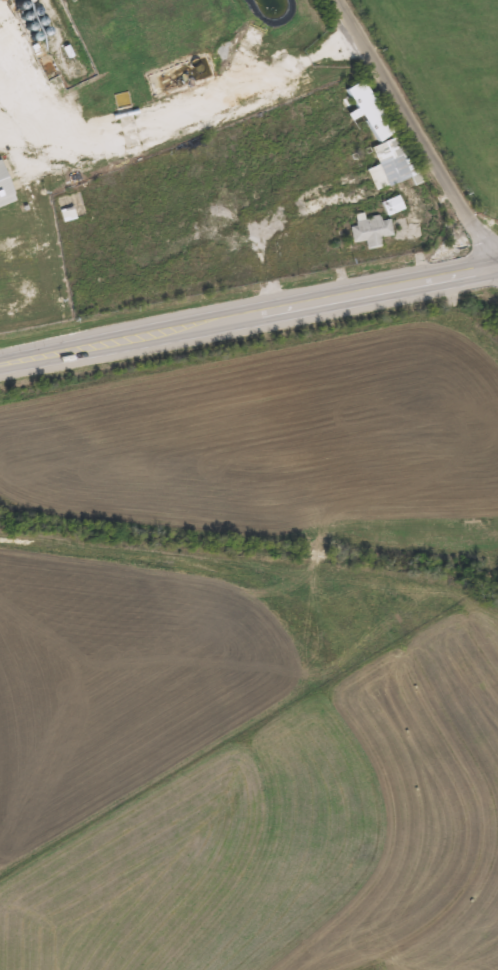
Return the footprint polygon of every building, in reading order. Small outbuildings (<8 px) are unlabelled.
[(392,132),(376,142),(358,113),(349,119),(345,113),(354,108),(342,89),(359,79),(392,132)] [(418,181),(413,184),(410,177),(374,190),(367,170),(377,166),(369,147),(400,135),(418,181)] [(12,203),(0,207),(0,166),(12,203)] [(401,208),(387,215),(381,203),(396,196),(401,208)] [(366,249),(364,241),(352,243),(348,223),(379,217),(380,221),(388,219),(391,235),(378,237),(380,246),(366,249)]
